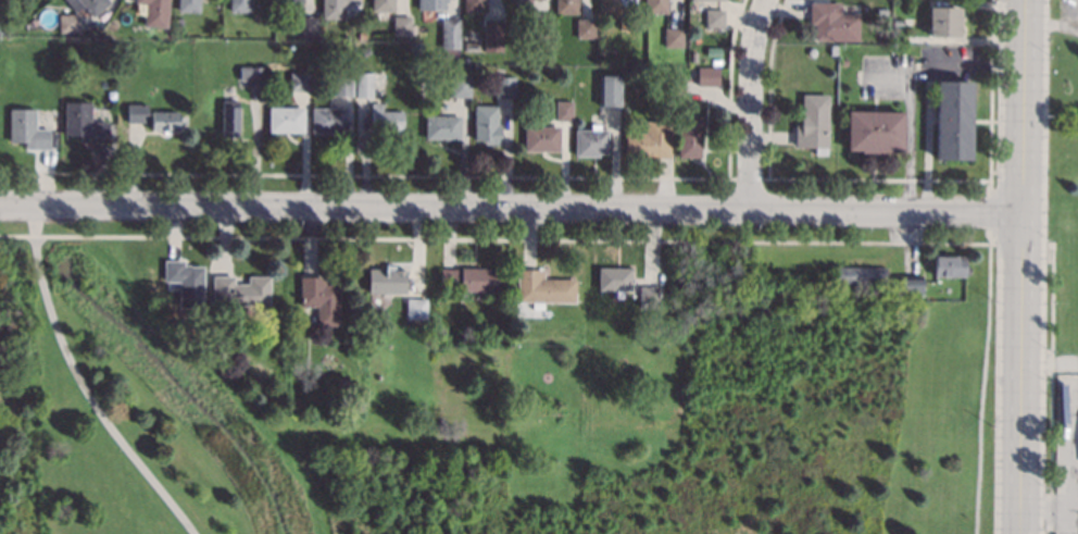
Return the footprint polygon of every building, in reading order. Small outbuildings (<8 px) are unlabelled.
[(91,15),(79,0),(108,0),(109,1),(91,15)] [(134,2),(134,0),(168,0),(166,27),(143,25),(145,3),(134,2)] [(178,11),(178,0),(199,0),(199,11),(178,11)] [(229,11),(229,0),(251,0),(251,11),(229,11)] [(277,9),(277,0),(301,0),(301,9),(277,9)] [(321,17),(321,0),(359,0),(359,1),(343,1),(343,17),(321,17)] [(371,10),(371,0),(393,0),(393,10),(371,10)] [(417,9),(417,0),(444,0),(444,10),(417,9)] [(463,12),(463,0),(486,0),(486,12),(463,12)] [(555,12),(555,0),(576,0),(576,12),(555,12)] [(598,14),(598,0),(635,0),(635,3),(622,3),(622,13),(598,14)] [(644,12),(644,0),(666,0),(666,12),(644,12)] [(840,13),(857,13),(857,40),(813,39),(814,24),(810,24),(810,2),(840,2),(840,13)] [(958,36),(928,35),(929,7),(960,8),(958,36)] [(723,25),(706,25),(706,10),(723,10),(723,25)] [(77,33),(58,33),(58,13),(77,13),(77,33)] [(410,34),(392,34),(393,14),(410,14),(410,34)] [(316,34),(298,34),(299,15),(303,15),(316,15),(316,34)] [(459,47),(441,47),(441,17),(459,17),(459,47)] [(549,41),(534,41),(534,18),(549,18),(549,41)] [(593,37),(575,37),(575,18),(593,18),(593,37)] [(636,18),(636,29),(627,29),(628,18),(636,18)] [(501,51),(484,50),(484,20),(502,20),(501,51)] [(681,47),(664,47),(664,28),(681,28),(681,47)] [(478,42),(478,50),(463,49),(464,41),(478,42)] [(369,52),(363,57),(359,49),(366,45),(369,52)] [(265,66),(265,83),(248,83),(248,79),(239,79),(240,65),(265,66)] [(717,85),(698,85),(698,67),(717,67),(717,85)] [(309,90),(289,89),(290,72),(309,72),(309,90)] [(372,96),(356,96),(356,73),(372,73),(372,96)] [(621,104),(601,104),(601,76),(621,75),(621,104)] [(514,97),(494,97),(494,77),(514,77),(514,97)] [(352,95),(334,95),(334,78),(352,78),(352,95)] [(970,159),(935,159),(936,80),(972,82),(970,159)] [(234,99),(237,99),(237,131),(223,131),(223,91),(234,92),(234,99)] [(826,154),(815,154),(815,147),(794,147),(795,124),(801,124),(802,95),(827,95),(826,154)] [(572,120),(556,120),(556,100),(572,100),(572,120)] [(91,120),(108,121),(108,140),(80,140),(80,136),(65,136),(65,101),(91,101),(91,120)] [(147,122),(127,122),(127,102),(147,103),(147,122)] [(381,110),(402,111),(402,133),(388,133),(388,128),(378,127),(378,124),(371,124),(371,102),(381,102),(381,110)] [(498,123),(500,123),(500,142),(484,142),(484,140),(474,140),(474,105),(498,105),(498,123)] [(303,132),(268,132),(268,107),(303,107),(303,132)] [(347,133),(312,132),(312,108),(347,108),(347,133)] [(36,126),(49,127),(49,148),(25,148),(25,141),(10,141),(10,109),(36,109),(36,126)] [(178,115),(186,116),(186,123),(178,123),(178,128),(170,128),(170,131),(151,131),(151,111),(178,111),(178,115)] [(902,149),(888,149),(888,151),(861,151),(861,149),(847,149),(848,111),(902,111),(902,149)] [(460,138),(426,138),(426,115),(460,115),(460,138)] [(701,157),(678,157),(678,116),(701,116),(701,157)] [(669,157),(625,157),(625,132),(645,132),(645,121),(669,121),(669,157)] [(600,129),(607,129),(606,152),(598,152),(598,156),(574,156),(575,128),(590,129),(590,123),(600,123),(600,129)] [(559,150),(524,150),(524,126),(559,126),(559,150)] [(965,265),(969,265),(969,274),(965,274),(965,275),(933,275),(933,254),(965,254),(965,265)] [(184,263),(190,263),(190,265),(203,265),(203,307),(177,307),(178,281),(164,281),(164,260),(184,260),(184,263)] [(394,269),(405,269),(405,293),(368,293),(368,268),(385,268),(385,264),(394,264),(394,269)] [(497,289),(460,289),(460,287),(439,287),(439,269),(460,269),(460,266),(498,268),(497,289)] [(629,289),(597,289),(597,266),(629,266),(629,289)] [(886,284),(836,283),(837,266),(886,266),(886,284)] [(542,277),(575,278),(574,302),(543,302),(542,309),(531,309),(531,302),(516,302),(517,268),(542,268),(542,277)] [(923,291),(902,293),(901,274),(922,274),(923,291)] [(270,305),(212,305),(212,275),(234,275),(234,283),(247,283),(247,275),(270,275),(270,305)] [(324,284),(338,284),(338,325),(316,325),(316,307),(300,307),(299,276),(324,276),(324,284)] [(657,307),(638,307),(638,285),(657,286),(657,307)] [(425,320),(405,320),(405,298),(410,298),(426,298),(425,320)] [(659,333),(650,333),(650,321),(659,321),(659,333)] [(369,352),(360,351),(360,344),(369,344),(369,352)] [(348,387),(338,386),(338,376),(348,376),(348,387)]
